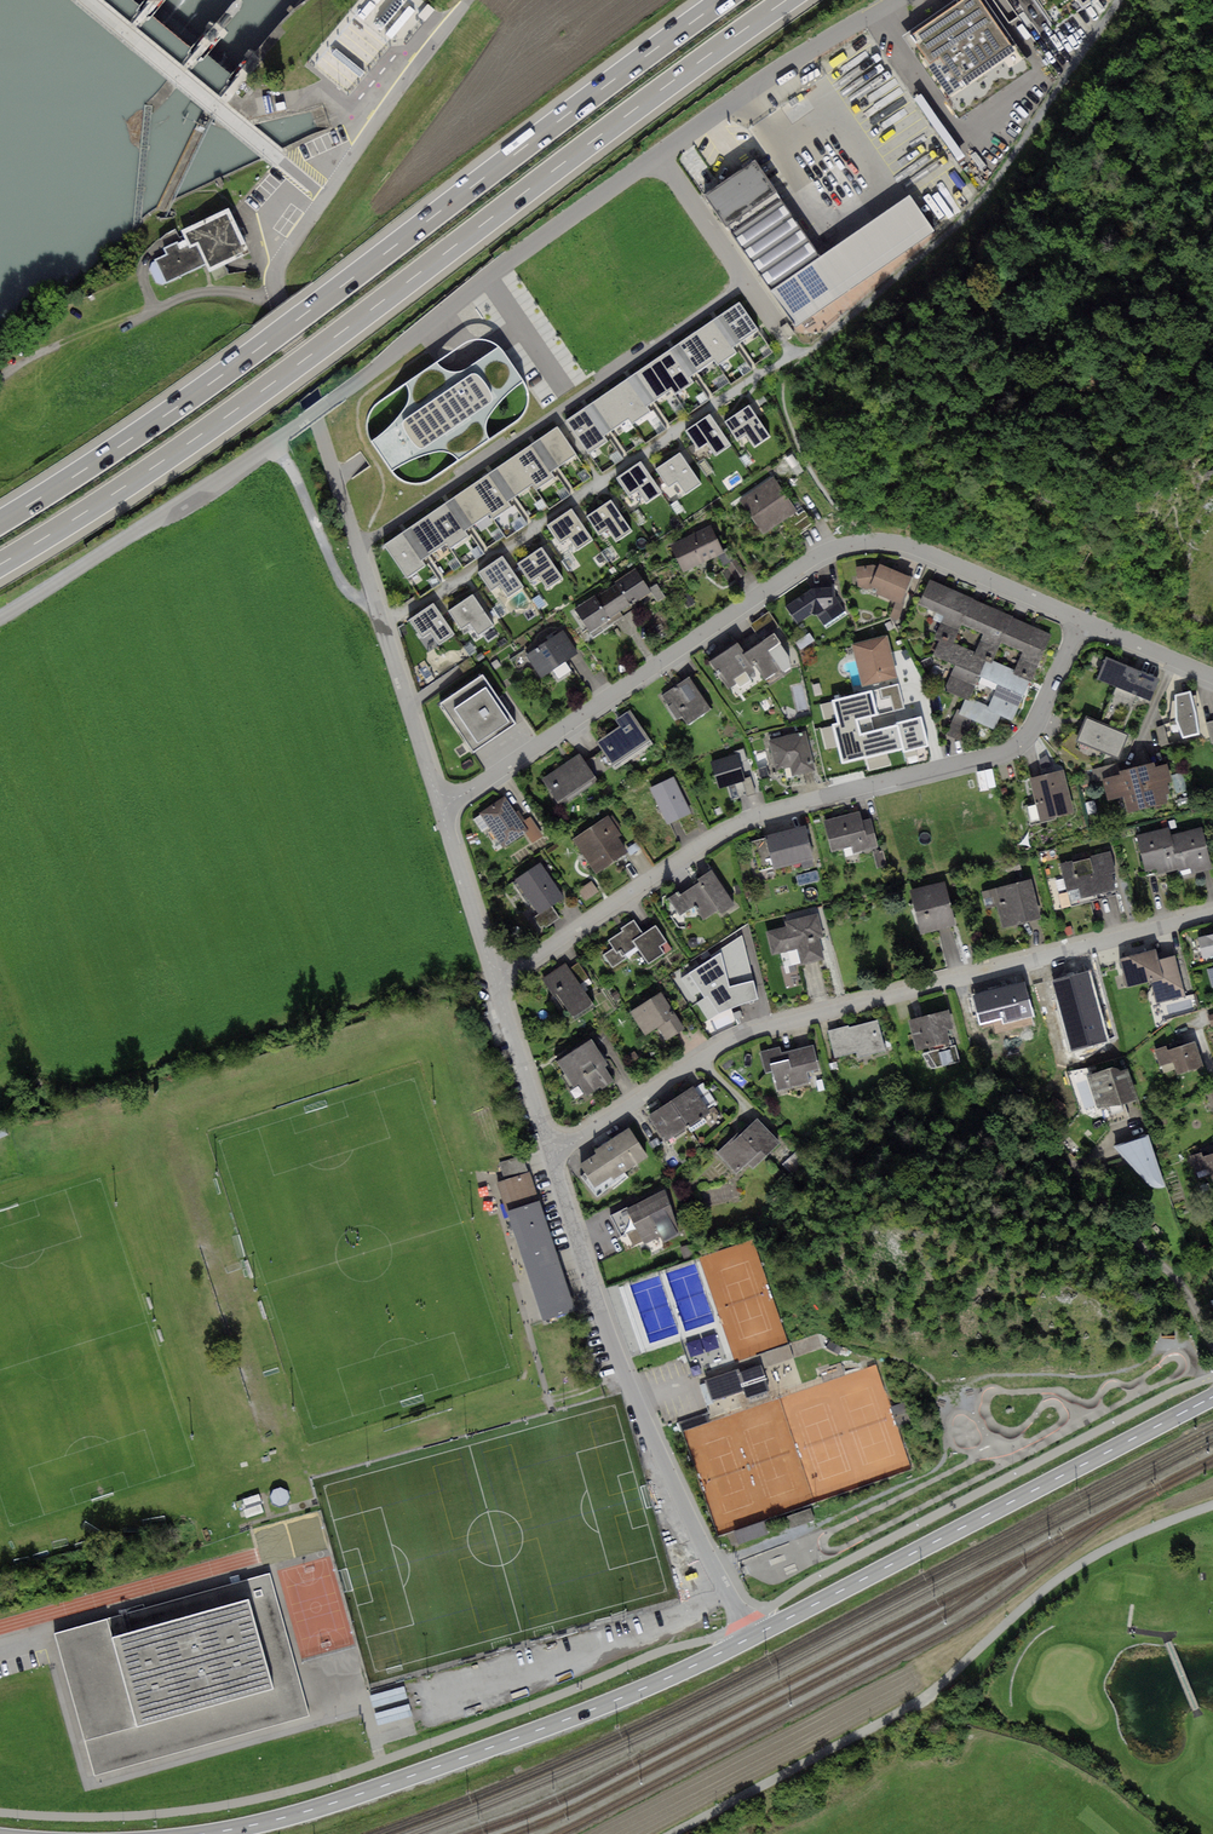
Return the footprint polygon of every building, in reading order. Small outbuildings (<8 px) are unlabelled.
[(983,0),(957,0),(904,36),(946,99),(1018,52),(983,0)] [(1053,27),(1095,0),(1035,0),(1053,27)] [(920,92),(913,97),(957,161),(963,156),(920,92)] [(756,166),(708,199),(770,289),(818,256),(756,166)] [(909,195),(818,256),(770,289),(795,326),(934,231),(909,195)] [(183,232),(189,244),(190,247),(197,243),(207,264),(210,270),(248,252),(228,210),(183,232)] [(167,255),(156,261),(167,283),(207,264),(197,243),(190,247),(189,244),(180,248),(177,242),(164,248),(167,255)] [(739,302),(721,314),(740,341),(758,329),(739,302)] [(721,314),(714,319),(733,347),(740,341),(721,314)] [(714,319),(695,332),(715,360),(718,364),(736,351),(733,347),(714,319)] [(787,322),(780,327),(788,338),(794,333),(787,322)] [(695,332),(678,343),(698,372),(715,360),(695,332)] [(678,343),(669,349),(690,377),(698,372),(678,343)] [(443,368),(437,362),(405,383),(408,387),(409,395),(407,403),(403,410),(394,421),(384,431),(372,441),(392,470),(412,459),(425,454),(437,451),(443,451),(451,454),(457,460),(489,437),(486,433),(486,421),(492,410),(507,393),(523,381),(502,352),(498,346),(463,370),(456,372),(449,371),(443,368)] [(669,349),(652,361),(671,388),(676,394),(693,381),(690,377),(669,349)] [(652,361),(636,373),(655,400),(671,388),(652,361)] [(635,372),(627,378),(646,406),(655,400),(636,373),(635,372)] [(646,406),(627,378),(609,391),(628,419),(633,424),(650,411),(646,406)] [(628,419),(609,391),(592,402),(611,430),(628,419)] [(611,430),(592,402),(584,408),(603,436),(611,430)] [(770,437),(749,404),(724,420),(737,441),(746,435),(754,447),(770,437)] [(584,408),(566,421),(589,453),(607,441),(603,436),(584,408)] [(709,413),(684,430),(697,449),(706,442),(716,456),(732,445),(709,413)] [(557,426),(539,438),(558,466),(576,454),(557,426)] [(539,438),(532,443),(551,471),(558,466),(539,438)] [(532,443),(513,456),(533,485),(536,488),(554,476),(551,471),(532,443)] [(701,484),(679,452),(655,468),(668,487),(676,481),(686,495),(701,484)] [(513,456),(496,467),(516,496),(533,485),(513,456)] [(661,493),(640,461),(615,478),(628,497),(637,491),(646,503),(661,493)] [(496,467),(487,473),(508,502),(516,496),(496,467)] [(487,473),(470,486),(489,513),(494,518),(511,506),(508,502),(487,473)] [(774,478),(741,499),(763,534),(788,518),(796,513),(774,478)] [(470,486),(454,497),(473,524),(489,513),(470,486)] [(453,497),(445,503),(464,530),(473,524),(454,497),(453,497)] [(610,499),(585,516),(598,535),(607,529),(616,542),(632,531),(610,499)] [(464,530),(445,503),(427,515),(446,543),(451,548),(468,536),(464,530)] [(571,508),(546,525),(559,543),(568,537),(578,551),(593,540),(571,508)] [(798,516),(796,513),(788,518),(799,534),(813,524),(804,512),(798,516)] [(446,543),(427,515),(410,527),(429,554),(446,543)] [(711,526),(671,545),(684,572),(724,552),(711,526)] [(429,554),(410,527),(402,533),(421,560),(429,554)] [(402,533),(384,545),(407,578),(425,566),(421,560),(402,533)] [(542,548),(518,564),(531,583),(540,576),(548,588),(562,579),(542,548)] [(502,556),(478,573),(490,591),(499,585),(508,597),(523,586),(502,556)] [(879,565),(855,567),(858,587),(864,589),(874,588),(877,589),(875,593),(900,603),(913,578),(880,564),(879,565)] [(635,569),(615,582),(617,583),(630,605),(650,593),(635,569)] [(973,599),(929,580),(918,606),(942,616),(934,636),(941,640),(953,645),(962,624),(973,599)] [(617,583),(595,597),(609,619),(630,605),(617,583)] [(657,583),(650,588),(658,601),(665,596),(657,583)] [(811,587),(783,607),(796,627),(813,616),(821,629),(848,613),(836,597),(836,583),(820,583),(820,586),(811,587)] [(689,592),(681,598),(688,608),(696,602),(689,592)] [(539,595),(533,600),(539,610),(546,605),(539,595)] [(594,595),(574,608),(590,631),(609,619),(595,597),(594,595)] [(473,596),(449,612),(462,630),(471,624),(479,636),(493,627),(473,596)] [(973,599),(962,624),(983,633),(974,655),(987,660),(991,662),(1000,642),(1011,617),(1011,616),(973,599)] [(896,603),(890,618),(898,621),(904,606),(896,603)] [(433,605),(409,621),(422,639),(431,633),(439,645),(454,635),(433,605)] [(769,610),(749,624),(755,633),(763,628),(768,634),(780,626),(769,610)] [(1011,617),(1000,642),(1022,652),(1013,672),(1031,680),(1051,635),(1011,617)] [(561,632),(524,656),(539,678),(550,671),(557,682),(571,673),(564,662),(576,654),(561,632)] [(774,634),(746,652),(758,669),(764,679),(780,669),(783,671),(790,666),(789,656),(774,634)] [(887,635),(853,643),(863,686),(897,678),(887,635)] [(953,645),(941,640),(934,655),(954,664),(943,688),(965,698),(968,700),(980,676),(987,660),(974,655),(953,645)] [(470,642),(463,647),(470,657),(477,652),(470,642)] [(758,669),(746,652),(739,642),(709,661),(727,689),(736,683),(739,688),(751,681),(748,675),(758,669)] [(1160,680),(1106,657),(1096,680),(1115,688),(1137,697),(1150,703),(1160,680)] [(497,659),(491,663),(496,670),(501,666),(497,659)] [(987,660),(980,676),(999,684),(989,708),(968,700),(965,698),(959,711),(972,717),(996,727),(1000,716),(1013,721),(1031,680),(1013,672),(991,662),(987,660)] [(432,674),(425,679),(428,683),(435,679),(432,674)] [(483,674),(440,703),(474,751),(516,724),(483,674)] [(689,677),(662,695),(677,718),(682,715),(688,724),(710,709),(689,677)] [(899,684),(832,700),(838,723),(832,724),(842,764),(902,749),(903,753),(929,746),(921,716),(896,722),(896,725),(874,730),(871,717),(905,709),(899,684)] [(1137,697),(1115,688),(1101,723),(1123,732),(1137,697)] [(1191,691),(1175,694),(1175,700),(1172,700),(1169,722),(1175,721),(1183,738),(1199,734),(1191,691)] [(957,710),(946,734),(962,741),(972,717),(959,711),(957,710)] [(620,726),(597,741),(603,750),(613,764),(649,740),(629,711),(616,720),(620,726)] [(1087,717),(1077,740),(1118,757),(1127,735),(1123,732),(1101,723),(1087,717)] [(1171,726),(1156,730),(1160,746),(1175,742),(1171,726)] [(805,730),(768,739),(776,771),(791,767),(793,775),(815,770),(805,730)] [(603,750),(584,762),(594,777),(613,764),(603,750)] [(737,752),(710,761),(719,789),(727,786),(746,780),(737,752)] [(578,753),(542,778),(558,801),(594,777),(584,762),(578,753)] [(1119,776),(1101,780),(1106,801),(1119,798),(1123,814),(1162,805),(1160,795),(1166,794),(1163,782),(1170,781),(1166,764),(1155,766),(1154,762),(1118,770),(1119,776)] [(1119,776),(1118,770),(1116,764),(1092,769),(1095,782),(1101,780),(1119,776)] [(766,766),(758,769),(762,779),(769,777),(766,766)] [(1062,770),(1029,778),(1036,805),(1028,807),(1032,825),(1073,815),(1062,770)] [(673,776),(650,788),(667,824),(690,812),(673,776)] [(746,780),(727,786),(731,799),(746,794),(746,796),(756,793),(752,778),(746,780)] [(505,796),(473,819),(482,832),(489,828),(503,850),(528,829),(523,821),(505,796)] [(859,811),(824,820),(832,850),(851,845),(854,854),(878,847),(870,818),(862,820),(859,811)] [(608,815),(573,839),(596,872),(628,850),(618,836),(621,833),(608,815)] [(543,835),(530,816),(523,821),(528,829),(536,840),(543,835)] [(806,825),(766,835),(767,837),(774,868),(814,858),(806,825)] [(1180,868),(1172,836),(1170,825),(1136,834),(1145,871),(1157,868),(1158,874),(1180,868)] [(1201,829),(1172,836),(1180,868),(1181,870),(1191,868),(1193,874),(1211,869),(1201,829)] [(774,868),(767,837),(751,841),(759,872),(774,868)] [(879,849),(873,850),(877,869),(887,866),(884,852),(880,853),(879,849)] [(1110,851),(1061,863),(1072,905),(1117,894),(1111,873),(1116,871),(1110,851)] [(540,863),(515,880),(538,914),(552,905),(563,897),(540,863)] [(1006,866),(1007,873),(1022,870),(1020,863),(1006,866)] [(678,891),(667,898),(680,917),(694,907),(703,921),(718,911),(721,915),(736,905),(712,869),(698,878),(700,881),(680,894),(678,891)] [(1030,879),(981,891),(985,908),(997,905),(1002,927),(1040,918),(1030,879)] [(945,881),(910,890),(920,933),(956,924),(945,881)] [(590,883),(577,892),(584,902),(597,894),(590,883)] [(560,917),(552,905),(538,914),(534,917),(540,926),(543,924),(545,928),(560,917)] [(786,926),(766,931),(771,954),(798,948),(801,963),(823,958),(819,938),(823,937),(818,914),(785,921),(786,926)] [(614,948),(604,954),(613,968),(627,958),(625,954),(636,947),(648,965),(666,953),(661,946),(668,941),(657,924),(644,933),(635,919),(621,928),(623,931),(609,940),(614,948)] [(1197,937),(1203,958),(1212,955),(1212,933),(1197,937)] [(757,999),(742,935),(682,978),(708,1020),(719,1014),(757,999)] [(694,937),(691,938),(688,940),(688,944),(691,947),(695,947),(697,944),(697,940),(694,937)] [(1156,949),(1119,958),(1127,988),(1150,982),(1156,1004),(1185,996),(1175,957),(1159,961),(1156,949)] [(566,962),(541,978),(553,996),(557,993),(573,1016),(592,1003),(580,984),(569,968),(566,962)] [(578,962),(569,968),(580,984),(589,978),(578,962)] [(1088,971),(1053,981),(1072,1051),(1107,1041),(1088,971)] [(1000,987),(972,993),(980,1025),(1003,1019),(1004,1024),(1022,1020),(1016,996),(1013,983),(1008,985),(1007,982),(999,984),(1000,987)] [(617,990),(611,994),(614,999),(621,996),(617,990)] [(662,991),(630,1011),(645,1034),(658,1025),(667,1040),(686,1028),(662,991)] [(1027,994),(1016,996),(1022,1020),(1032,1018),(1027,994)] [(947,1010),(907,1021),(915,1049),(935,1044),(949,1040),(946,1030),(951,1029),(947,1010)] [(848,1026),(828,1031),(835,1057),(858,1051),(859,1057),(885,1050),(877,1021),(849,1028),(848,1026)] [(591,1039),(558,1061),(574,1086),(578,1083),(587,1096),(599,1088),(602,1089),(615,1081),(605,1065),(607,1064),(591,1039)] [(949,1040),(935,1044),(937,1050),(923,1053),(931,1068),(960,1061),(955,1044),(950,1046),(949,1040)] [(1165,1046),(1154,1050),(1160,1067),(1173,1062),(1177,1073),(1203,1065),(1195,1041),(1167,1051),(1165,1046)] [(779,1049),(761,1053),(766,1074),(773,1073),(777,1092),(810,1084),(807,1072),(819,1070),(813,1047),(781,1055),(779,1049)] [(634,1051),(626,1057),(632,1065),(640,1059),(634,1051)] [(1111,1067),(1086,1075),(1097,1110),(1100,1110),(1124,1102),(1136,1098),(1127,1068),(1121,1070),(1119,1069),(1111,1067)] [(704,1083),(696,1088),(707,1107),(716,1101),(704,1083)] [(694,1086),(671,1101),(687,1127),(711,1112),(707,1107),(696,1088),(694,1086)] [(1064,1105),(1055,1098),(1047,1108),(1056,1116),(1064,1105)] [(687,1127),(671,1101),(648,1116),(665,1141),(687,1127)] [(1129,1118),(1124,1102),(1100,1110),(1105,1125),(1129,1118)] [(747,1124),(717,1154),(738,1174),(746,1165),(753,1171),(782,1142),(757,1117),(749,1125),(747,1124)] [(596,1155),(583,1164),(590,1174),(585,1177),(597,1194),(610,1185),(613,1190),(632,1177),(629,1172),(651,1156),(629,1124),(592,1150),(596,1155)] [(1147,1135),(1113,1146),(1148,1184),(1156,1188),(1165,1187),(1147,1135)] [(656,1137),(648,1143),(652,1149),(660,1143),(656,1137)] [(797,1150),(783,1165),(792,1174),(807,1160),(797,1150)] [(1187,1156),(1193,1173),(1207,1168),(1211,1179),(1212,1178),(1212,1153),(1203,1157),(1201,1152),(1187,1156)] [(499,1162),(505,1180),(528,1173),(523,1155),(499,1162)] [(1093,1169),(1085,1173),(1090,1183),(1098,1179),(1093,1169)] [(505,1180),(498,1183),(543,1321),(575,1310),(530,1172),(528,1173),(505,1180)] [(665,1189),(627,1208),(636,1228),(644,1244),(660,1237),(664,1243),(679,1235),(665,1189)] [(636,1228),(627,1208),(611,1216),(621,1235),(636,1228)] [(688,1244),(679,1248),(684,1259),(693,1255),(688,1244)] [(829,1341),(826,1347),(838,1354),(842,1348),(829,1341)] [(738,1370),(705,1380),(712,1401),(744,1391),(747,1400),(770,1392),(761,1366),(739,1373),(738,1370)] [(733,1444),(733,1472),(746,1472),(767,1473),(767,1444),(751,1443),(751,1444),(733,1444)] [(280,1487),(273,1490),(270,1497),(272,1503),(280,1507),(286,1504),(290,1498),(287,1491),(280,1487)] [(259,1494),(243,1499),(248,1516),(264,1511),(259,1494)] [(810,1508),(787,1517),(791,1529),(814,1520),(810,1508)] [(764,1521),(734,1532),(739,1545),(769,1534),(764,1521)] [(268,1575),(51,1634),(56,1653),(75,1720),(90,1777),(140,1763),(176,1754),(212,1744),(247,1734),(269,1728),(289,1723),(307,1718),(299,1686),(273,1590),(271,1586),(268,1575)] [(403,1687),(370,1696),(373,1708),(407,1699),(403,1687)] [(408,1705),(375,1714),(378,1725),(411,1715),(408,1705)]
